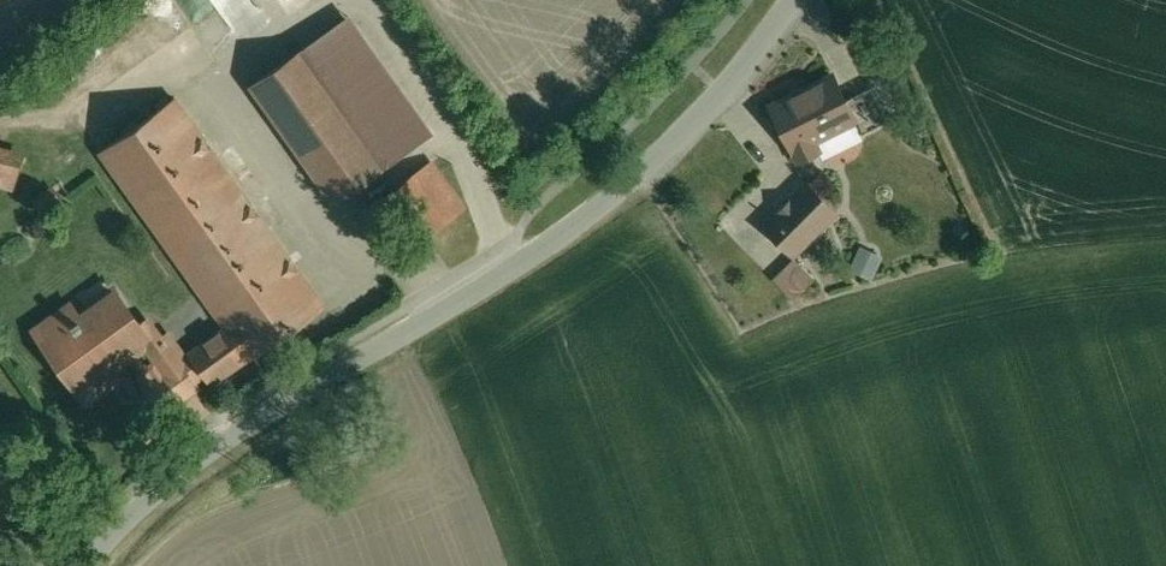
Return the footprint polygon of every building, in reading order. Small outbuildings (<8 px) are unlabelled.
[(385,166),(301,48),(252,83),(336,201),(385,166)] [(833,74),(771,105),(798,160),(819,150),(814,140),(854,120),(855,119),(845,99),(833,74)] [(870,87),(845,99),(855,119),(854,120),(860,133),(887,120),(870,87)] [(324,305),(175,97),(100,150),(227,326),(248,356),(250,358),(324,305)] [(0,143),(0,183),(14,187),(22,164),(26,151),(0,143)] [(415,173),(365,209),(384,236),(401,223),(414,241),(447,217),(415,173)] [(808,180),(762,226),(792,256),(838,210),(808,180)] [(864,243),(854,267),(877,276),(887,252),(864,243)] [(794,258),(773,278),(794,299),(814,278),(794,258)] [(112,292),(88,309),(93,315),(82,323),(79,319),(74,322),(76,325),(69,330),(70,331),(66,334),(65,335),(60,339),(48,322),(38,329),(50,346),(70,374),(76,370),(93,394),(115,378),(107,368),(136,347),(139,351),(147,346),(157,360),(147,367),(155,377),(178,361),(192,380),(204,372),(212,382),(248,356),(227,326),(190,352),(191,353),(186,357),(181,349),(170,333),(163,339),(149,320),(135,330),(126,317),(130,314),(113,290),(112,291),(112,292)] [(155,377),(146,384),(164,409),(196,386),(192,380),(178,361),(155,377)]
